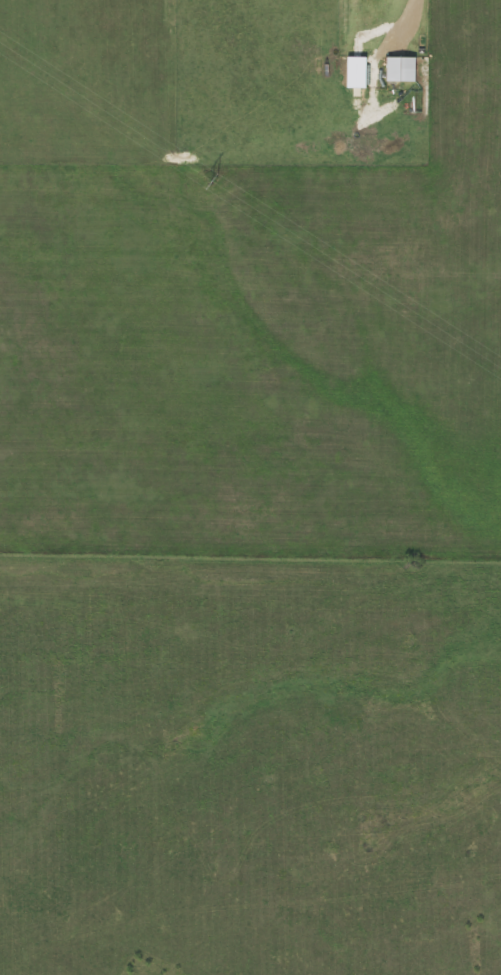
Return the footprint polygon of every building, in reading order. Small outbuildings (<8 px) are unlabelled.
[(388,81),(388,57),(418,57),(418,81),(388,81)]
